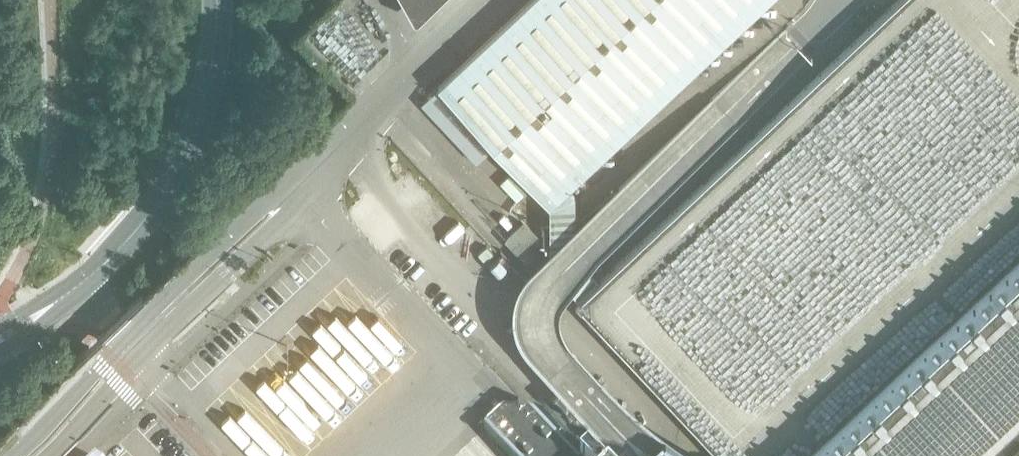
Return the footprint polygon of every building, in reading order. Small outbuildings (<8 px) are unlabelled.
[(433,5),(438,0),(404,0),(414,18),(415,19),(416,19),(417,19),(418,19),(433,5)] [(574,227),(574,196),(567,188),(768,0),(530,0),(439,86),(550,205),(550,266),(580,299),(598,282),(574,257),(574,227)] [(598,282),(580,299),(577,302),(723,455),(1018,455),(1018,0),(898,0),(598,282)] [(527,261),(545,244),(523,221),(505,237),(527,261)] [(498,275),(511,263),(502,254),(490,266),(498,275)] [(517,397),(482,430),(507,455),(573,455),(517,397)]
